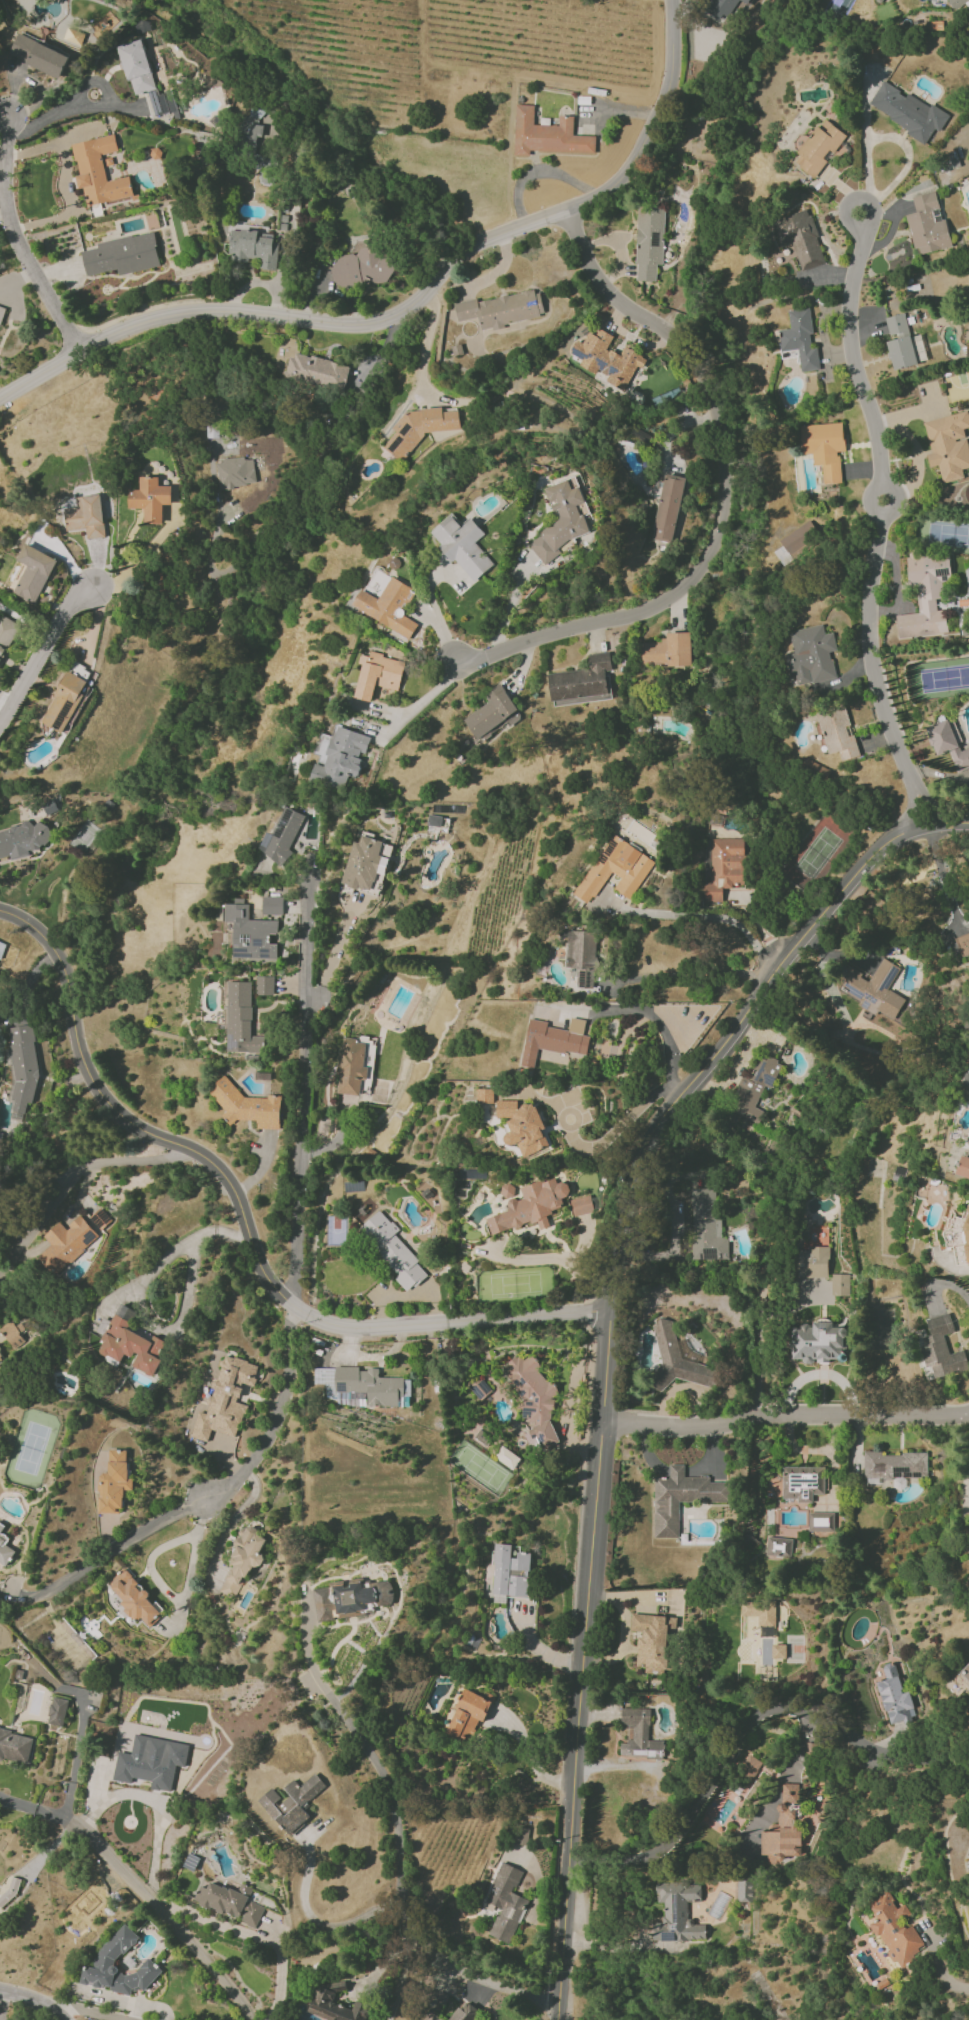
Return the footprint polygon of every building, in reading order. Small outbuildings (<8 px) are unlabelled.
[(712,13),(758,4),(757,0),(709,0),(712,13)] [(955,11),(968,1),(968,0),(947,0),(955,11)] [(69,56),(19,32),(8,54),(59,79),(69,56)] [(118,46),(131,96),(147,92),(153,116),(177,110),(171,90),(156,94),(142,40),(118,46)] [(868,105),(909,128),(905,134),(925,145),(934,129),(939,132),(949,116),(907,92),(906,95),(882,81),(868,105)] [(595,153),(595,136),(572,135),(573,116),(558,116),(558,125),(533,124),(534,105),(516,104),(514,155),(529,156),(529,151),(595,153)] [(845,134),(823,118),(808,138),(802,133),(792,147),(801,153),(794,163),(814,178),(827,160),(845,134)] [(133,196),(129,176),(106,181),(101,155),(117,152),(114,135),(71,143),(78,175),(75,175),(77,189),(84,187),(87,205),(133,196)] [(257,184),(271,186),(276,158),(257,154),(254,167),(260,168),(257,184)] [(950,247),(937,190),(912,196),(916,212),(906,214),(916,255),(950,247)] [(635,280),(656,281),(656,265),(662,265),(664,207),(637,206),(635,280)] [(800,270),(825,262),(808,209),(772,220),(780,247),(792,243),(800,270)] [(276,270),(277,242),(272,242),(273,232),(229,230),(228,252),(233,253),(233,261),(247,262),(247,258),(258,259),(258,269),(276,270)] [(81,251),(86,276),(117,269),(118,275),(160,267),(153,231),(96,243),(97,248),(81,251)] [(389,245),(358,250),(358,252),(330,257),(335,287),(369,281),(370,285),(394,281),(389,245)] [(454,303),(457,322),(479,318),(481,329),(543,317),(538,289),(477,301),(477,299),(454,303)] [(820,369),(817,347),(813,347),(809,308),(788,310),(790,329),(779,330),(782,356),(793,355),(793,351),(798,350),(800,371),(820,369)] [(904,313),(885,318),(891,340),(886,341),(893,371),(917,364),(904,313)] [(624,388),(636,366),(641,369),(647,358),(624,346),(620,355),(606,348),(613,336),(599,328),(595,335),(588,331),(581,343),(576,340),(569,352),(582,359),(578,365),(595,374),(596,372),(624,388)] [(348,367),(290,351),(284,376),(341,392),(348,367)] [(459,430),(457,408),(443,409),(442,408),(406,410),(393,426),(393,433),(382,447),(395,458),(405,457),(426,432),(459,430)] [(931,453),(926,455),(929,467),(938,465),(942,483),(963,478),(961,469),(968,467),(968,450),(966,438),(965,438),(963,429),(968,427),(968,418),(967,411),(923,422),(931,453)] [(823,484),(841,483),(839,451),(844,451),(843,423),(800,425),(802,454),(812,454),(813,465),(822,465),(823,484)] [(253,457),(215,461),(217,489),(255,485),(253,457)] [(671,543),(686,478),(665,473),(650,538),(671,543)] [(128,489),(128,508),(143,509),(143,523),(161,524),(161,504),(171,505),(171,486),(157,485),(157,477),(139,476),(139,490),(128,489)] [(588,533),(586,524),(577,511),(575,505),(583,502),(579,486),(572,488),(569,479),(568,480),(543,487),(547,498),(560,519),(527,541),(543,565),(560,554),(558,547),(571,538),(588,533)] [(85,529),(86,538),(104,537),(101,495),(75,497),(76,507),(64,508),(65,531),(85,529)] [(475,542),(484,534),(470,517),(461,525),(452,514),(429,532),(445,552),(439,557),(446,565),(454,558),(473,582),(494,565),(475,542)] [(781,565),(820,540),(808,521),(777,540),(781,546),(773,551),(781,565)] [(36,604),(56,558),(23,544),(16,560),(26,564),(12,593),(36,604)] [(949,553),(906,556),(908,584),(916,583),(918,613),(904,614),(906,633),(947,630),(945,610),(936,610),(935,599),(943,598),(942,576),(950,575),(949,553)] [(366,593),(380,597),(385,577),(382,576),(384,569),(373,566),(366,593)] [(378,599),(361,590),(352,607),(409,638),(418,622),(401,613),(414,590),(390,577),(378,599)] [(0,614),(0,660),(18,624),(0,614)] [(789,631),(793,653),(784,655),(790,686),(836,678),(831,652),(836,651),(833,633),(824,634),(823,625),(789,631)] [(641,642),(642,665),(691,665),(690,632),(665,633),(665,641),(641,642)] [(547,674),(551,706),(610,699),(607,671),(611,671),(609,652),(587,655),(589,669),(547,674)] [(398,690),(405,661),(369,653),(369,657),(360,654),(358,663),(362,664),(354,697),(371,701),(375,685),(398,690)] [(62,733),(88,682),(67,671),(40,722),(62,733)] [(482,694),(488,702),(462,719),(477,741),(506,722),(509,726),(522,717),(499,683),(482,694)] [(859,756),(845,705),(816,713),(828,754),(839,751),(841,761),(859,756)] [(935,756),(949,751),(955,771),(968,767),(968,748),(962,750),(952,718),(926,727),(935,756)] [(370,737),(334,725),(330,736),(320,733),(313,755),(324,758),(322,765),(314,763),(309,779),(343,790),(348,774),(356,777),(363,753),(365,754),(370,737)] [(305,815),(285,806),(273,834),(267,831),(257,852),(284,864),(305,815)] [(440,825),(441,816),(429,816),(428,825),(440,825)] [(10,856),(11,859),(30,856),(28,848),(53,843),(48,820),(0,830),(0,858),(10,856)] [(351,841),(340,884),(371,892),(384,840),(360,834),(358,843),(351,841)] [(613,889),(630,899),(654,860),(611,834),(574,895),(589,905),(609,871),(620,878),(613,889)] [(742,838),(709,839),(710,882),(702,882),(703,902),(722,902),(721,887),(744,886),(742,838)] [(282,915),(282,897),(262,896),(262,915),(282,915)] [(233,957),(277,957),(278,944),(270,943),(270,934),(277,934),(277,920),(247,920),(247,898),(234,898),(234,904),(226,904),(226,922),(233,922),(233,957)] [(594,989),(596,931),(567,930),(565,968),(577,968),(577,988),(594,989)] [(961,956),(968,954),(968,933),(955,937),(961,956)] [(887,989),(899,968),(882,958),(870,979),(849,968),(836,990),(875,1012),(876,1010),(891,1019),(903,998),(887,989)] [(273,976),(256,976),(256,995),(273,995),(273,976)] [(251,981),(223,981),(223,1017),(217,1017),(216,1029),(226,1029),(226,1052),(265,1052),(265,1036),(251,1036),(251,981)] [(528,1019),(522,1059),(535,1061),(538,1048),(586,1056),(589,1037),(583,1035),(585,1020),(570,1018),(568,1031),(546,1027),(547,1022),(528,1019)] [(38,1075),(31,1024),(7,1028),(9,1041),(8,1045),(12,1073),(10,1080),(10,1084),(8,1093),(10,1105),(9,1110),(10,1118),(16,1120),(23,1119),(26,1107),(31,1107),(38,1075)] [(334,1093),(358,1096),(360,1080),(366,1080),(367,1067),(362,1067),(365,1041),(340,1039),(334,1093)] [(764,1086),(771,1089),(783,1063),(761,1053),(749,1080),(741,1077),(726,1109),(758,1124),(764,1112),(754,1107),(764,1086)] [(243,1097),(225,1076),(208,1090),(226,1112),(222,1115),(230,1125),(237,1119),(256,1120),(256,1128),(279,1129),(281,1095),(269,1095),(265,1098),(243,1097)] [(493,1102),(493,1089),(476,1089),(477,1103),(493,1102)] [(523,1158),(549,1145),(542,1130),(546,1128),(534,1104),(527,1103),(517,1108),(517,1101),(496,1100),(496,1117),(506,1121),(511,1131),(503,1135),(503,1145),(517,1145),(523,1158)] [(961,1155),(955,1175),(968,1179),(968,1158),(961,1155)] [(491,1235),(536,1221),(539,1230),(550,1226),(545,1213),(563,1207),(560,1198),(570,1195),(566,1181),(556,1184),(554,1177),(519,1188),(521,1197),(505,1202),(508,1210),(485,1218),(491,1235)] [(691,1259),(728,1260),(728,1237),(718,1237),(719,1188),(692,1188),(691,1259)] [(572,1216),(594,1212),(590,1195),(569,1200),(572,1216)] [(968,1264),(968,1204),(966,1204),(962,1218),(949,1214),(944,1230),(944,1247),(955,1247),(955,1264),(968,1264)] [(358,1229),(398,1274),(394,1278),(407,1292),(427,1275),(416,1263),(418,1261),(394,1234),(398,1230),(380,1210),(358,1229)] [(43,1236),(50,1245),(39,1254),(55,1273),(98,1237),(80,1216),(65,1229),(59,1222),(43,1236)] [(828,1278),(828,1248),(799,1247),(798,1273),(806,1273),(806,1277),(828,1278)] [(849,1274),(831,1274),(831,1295),(849,1295),(849,1274)] [(154,1377),(163,1358),(158,1356),(165,1341),(152,1335),(150,1340),(129,1330),(138,1311),(120,1303),(97,1351),(120,1362),(124,1354),(134,1359),(131,1366),(154,1377)] [(926,1319),(929,1336),(920,1338),(929,1379),(968,1370),(964,1350),(948,1354),(944,1334),(954,1332),(949,1313),(926,1319)] [(23,1342),(17,1333),(23,1329),(16,1319),(0,1329),(0,1330),(12,1349),(23,1342)] [(672,1376),(710,1387),(715,1386),(717,1379),(715,1368),(679,1358),(672,1321),(667,1320),(652,1322),(659,1354),(652,1379),(653,1388),(660,1389),(669,1388),(672,1376)] [(791,1325),(790,1361),(828,1362),(828,1359),(841,1360),(842,1346),(847,1346),(847,1327),(832,1327),(832,1320),(813,1320),(813,1326),(791,1325)] [(237,1436),(244,1404),(237,1403),(242,1383),(253,1386),(258,1364),(221,1355),(206,1414),(196,1411),(190,1437),(206,1441),(209,1430),(237,1436)] [(560,1440),(548,1416),(556,1405),(553,1398),(558,1392),(555,1387),(543,1378),(532,1355),(522,1360),(517,1356),(510,1359),(504,1368),(528,1421),(532,1425),(527,1432),(534,1447),(539,1450),(560,1440)] [(402,1406),(402,1377),(378,1377),(378,1368),(313,1368),(313,1384),(325,1384),(325,1399),(338,1399),(338,1392),(366,1392),(366,1406),(402,1406)] [(465,1385),(480,1401),(492,1390),(477,1375),(465,1385)] [(512,1470),(520,1458),(502,1446),(494,1458),(512,1470)] [(127,1450),(108,1450),(108,1473),(97,1473),(97,1513),(123,1513),(123,1490),(133,1490),(133,1479),(127,1479),(127,1450)] [(863,1477),(926,1478),(927,1453),(864,1453),(863,1477)] [(653,1477),(654,1538),(679,1538),(678,1502),(729,1502),(729,1482),(709,1482),(709,1477),(684,1477),(684,1465),(669,1465),(669,1477),(653,1477)] [(781,1500),(812,1501),(813,1494),(824,1494),(824,1467),(782,1466),(781,1500)] [(834,1513),(808,1512),(808,1531),(833,1532),(834,1513)] [(219,1591),(237,1600),(265,1539),(255,1534),(256,1532),(242,1525),(233,1544),(237,1546),(229,1563),(231,1564),(219,1591)] [(5,1566),(15,1551),(5,1544),(9,1538),(1,1533),(3,1529),(0,1527),(0,1563),(5,1566)] [(791,1557),(792,1538),(767,1537),(766,1556),(791,1557)] [(528,1597),(531,1553),(513,1552),(513,1545),(494,1544),(492,1595),(528,1597)] [(105,1585),(146,1629),(163,1614),(154,1604),(153,1605),(146,1598),(149,1595),(123,1568),(105,1585)] [(775,1625),(775,1602),(741,1601),(741,1616),(758,1616),(758,1625),(775,1625)] [(676,1617),(631,1614),(630,1631),(639,1632),(636,1666),(645,1667),(644,1670),(666,1672),(669,1629),(676,1629),(676,1617)] [(760,1636),(774,1636),(773,1626),(759,1626),(760,1636)] [(785,1644),(772,1645),(772,1659),(786,1658),(785,1644)] [(877,1682),(889,1725),(916,1717),(908,1691),(902,1693),(893,1662),(882,1665),(886,1679),(877,1682)] [(968,1682),(968,1662),(959,1672),(968,1682)] [(467,1743),(477,1720),(483,1722),(492,1701),(463,1688),(444,1733),(467,1743)] [(68,1700),(51,1697),(47,1724),(63,1727),(68,1700)] [(649,1708),(621,1708),(620,1726),(632,1726),(632,1741),(620,1741),(620,1756),(663,1756),(663,1740),(649,1740),(649,1708)] [(0,1729),(0,1758),(28,1764),(34,1736),(0,1729)] [(189,1744),(134,1734),(131,1754),(117,1751),(112,1780),(132,1783),(133,1778),(152,1781),(150,1788),(171,1792),(175,1766),(185,1767),(189,1744)] [(755,1781),(765,1765),(748,1754),(738,1771),(755,1781)] [(288,1836),(310,1817),(301,1807),(326,1786),(315,1773),(299,1786),(294,1779),(283,1788),(290,1796),(281,1803),(270,1789),(258,1799),(288,1836)] [(799,1856),(800,1784),(782,1784),(782,1804),(778,1804),(778,1824),(771,1824),(771,1832),(761,1832),(761,1855),(767,1855),(767,1864),(784,1864),(784,1856),(799,1856)] [(514,1844),(527,1845),(528,1828),(514,1828),(514,1844)] [(522,1871),(501,1862),(484,1902),(499,1908),(488,1935),(508,1944),(527,1900),(512,1893),(522,1871)] [(736,1902),(753,1902),(753,1881),(736,1881),(736,1902)] [(264,1906),(248,1901),(252,1888),(240,1884),(237,1891),(209,1882),(207,1888),(199,1885),(193,1903),(241,1918),(240,1922),(256,1928),(264,1906)] [(652,1941),(705,1940),(705,1922),(687,1922),(686,1902),(700,1902),(700,1883),(655,1884),(655,1904),(662,1904),(663,1923),(652,1923),(652,1941)] [(868,1901),(877,1921),(874,1922),(893,1965),(925,1951),(913,1924),(905,1928),(901,1919),(910,1915),(905,1904),(896,1908),(889,1892),(868,1901)] [(80,1984),(102,1988),(105,1985),(114,1992),(130,1996),(132,1987),(144,1990),(162,1970),(147,1958),(132,1975),(121,1973),(113,1965),(138,1936),(123,1923),(100,1950),(99,1954),(93,1961),(92,1968),(84,1966),(80,1984)] [(326,2018),(326,2019),(363,2019),(367,2019),(371,2007),(354,2001),(351,2010),(331,2003),(335,1991),(346,1990),(344,1981),(317,1985),(308,2012),(326,2018)] [(480,2011),(462,2000),(451,2019),(475,2019),(480,2011)]
